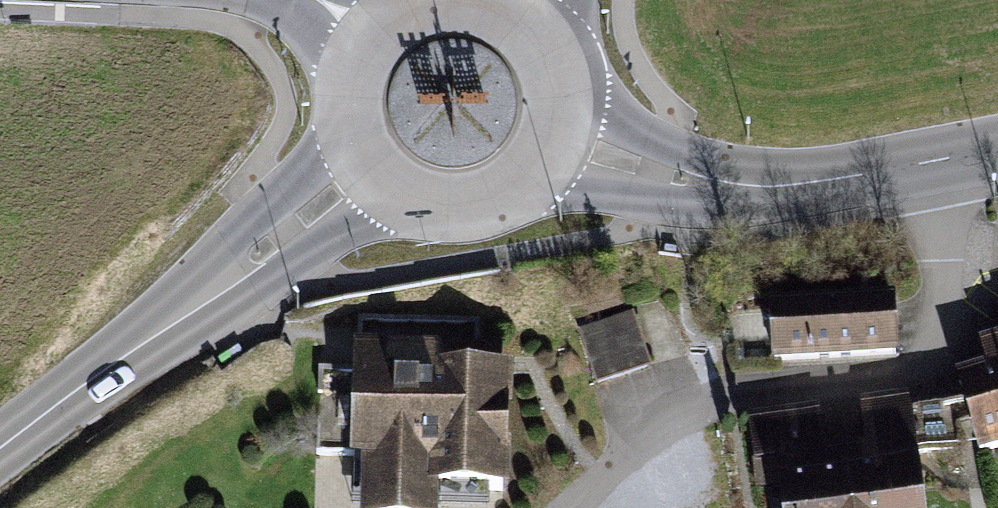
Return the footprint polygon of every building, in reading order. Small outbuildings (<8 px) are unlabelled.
[(894,297),(769,303),(772,357),(897,350),(894,297)] [(632,309),(578,329),(597,382),(651,363),(632,309)] [(952,372),(977,456),(997,449),(997,334),(976,340),(983,362),(952,372)] [(352,341),(347,459),(359,459),(357,507),(437,507),(438,487),(508,489),(513,363),(451,361),(451,344),(352,341)] [(847,449),(854,507),(925,507),(910,391),(858,398),(864,447),(847,449)] [(745,414),(756,490),(776,488),(779,507),(854,507),(847,449),(825,451),(819,403),(745,414)]
